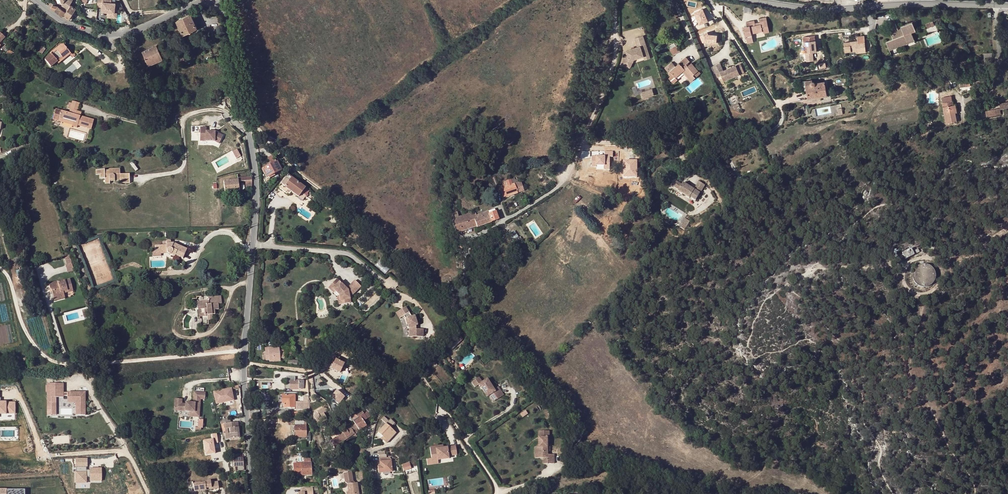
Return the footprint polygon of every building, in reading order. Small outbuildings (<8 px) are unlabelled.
[(62,1),(63,2),(62,4),(60,7),(66,11),(71,5),(74,0),(61,0),(62,1)] [(102,11),(108,11),(115,11),(116,1),(111,1),(111,0),(103,0),(103,6),(102,11)] [(53,4),(51,7),(63,16),(64,15),(69,18),(76,8),(71,5),(66,11),(60,7),(57,5),(53,4)] [(69,18),(71,20),(78,10),(76,8),(69,18)] [(703,9),(695,12),(700,24),(708,21),(703,9)] [(176,21),(183,34),(193,29),(197,27),(190,14),(176,21)] [(751,34),(754,33),(762,32),(762,34),(769,32),(766,20),(760,21),(760,24),(755,25),(754,20),(746,22),(747,26),(744,27),(746,38),(750,37),(752,37),(751,34)] [(897,29),(895,24),(888,27),(893,39),(886,42),(889,49),(914,39),(911,33),(910,31),(915,29),(912,22),(901,26),(901,28),(903,33),(900,35),(897,29)] [(707,32),(701,35),(703,42),(717,43),(717,35),(708,35),(707,32)] [(624,57),(621,63),(626,65),(629,60),(634,59),(643,56),(648,54),(642,35),(634,38),(637,46),(626,50),(628,56),(624,57)] [(804,42),(805,46),(807,46),(808,53),(816,52),(815,36),(803,37),(803,42),(804,42)] [(857,41),(844,43),(845,52),(856,51),(857,53),(866,52),(864,36),(857,36),(857,41)] [(914,39),(889,49),(889,51),(914,41),(914,39)] [(50,53),(51,55),(56,51),(58,54),(61,51),(59,49),(64,45),(62,43),(50,53)] [(669,46),(671,49),(670,49),(673,55),(680,51),(677,45),(676,46),(675,43),(669,46)] [(51,67),(57,62),(62,58),(64,59),(71,54),(64,45),(59,49),(61,51),(58,54),(56,51),(51,55),(44,60),(51,67)] [(154,50),(153,47),(142,52),(147,62),(153,60),(153,61),(161,58),(158,49),(154,50)] [(693,75),(698,71),(691,63),(688,66),(686,64),(689,61),(686,57),(675,66),(671,62),(664,68),(668,72),(670,71),(675,77),(683,71),(691,81),(695,78),(693,75)] [(719,63),(711,66),(716,77),(720,76),(722,80),(738,73),(736,69),(741,67),(739,63),(722,70),(719,63)] [(675,77),(670,71),(668,72),(670,75),(669,77),(673,83),(677,79),(675,77)] [(812,81),(812,80),(803,81),(805,91),(807,90),(806,85),(811,84),(811,83),(811,82),(812,81)] [(813,81),(812,81),(811,82),(811,83),(811,84),(806,85),(807,90),(808,99),(821,97),(827,96),(824,82),(815,83),(814,82),(813,81)] [(652,88),(641,92),(643,98),(654,94),(652,88)] [(951,97),(942,99),(946,124),(957,122),(955,113),(956,113),(955,105),(953,106),(951,97)] [(59,118),(73,122),(72,125),(72,127),(77,128),(78,125),(91,129),(94,120),(80,116),(80,118),(75,116),(77,111),(79,103),(73,101),(69,113),(55,109),(52,119),(58,121),(59,118)] [(205,131),(205,127),(199,126),(199,140),(214,141),(218,143),(222,135),(214,131),(205,131)] [(610,168),(610,156),(613,156),(613,150),(605,150),(605,156),(592,155),(592,166),(596,166),(596,165),(604,165),(604,168),(610,168)] [(624,160),(623,176),(637,176),(637,160),(624,160)] [(276,161),(273,163),(261,169),(266,179),(264,180),(265,183),(270,180),(269,179),(269,178),(274,175),(282,170),(277,161),(276,161)] [(104,169),(97,170),(97,175),(99,175),(99,178),(105,178),(105,184),(110,184),(109,181),(112,181),(112,180),(114,179),(114,181),(120,181),(120,183),(130,183),(129,174),(120,175),(120,169),(109,169),(109,170),(105,170),(104,169)] [(761,172),(764,181),(771,178),(768,169),(761,172)] [(737,188),(732,179),(736,177),(733,171),(724,177),(727,182),(723,184),(728,192),(737,188)] [(291,177),(288,174),(278,187),(288,195),(291,192),(284,187),(291,177)] [(238,180),(223,181),(225,192),(239,191),(238,182),(245,181),(246,190),(252,190),(252,180),(251,177),(237,178),(238,180)] [(310,191),(291,177),(284,187),(291,192),(298,198),(302,193),(306,196),(310,191)] [(677,189),(689,196),(689,195),(695,198),(704,183),(698,180),(693,188),(682,181),(681,183),(674,179),(671,184),(678,188),(677,189)] [(506,187),(500,190),(502,197),(506,196),(506,197),(517,193),(514,184),(512,185),(510,180),(506,181),(507,185),(505,185),(506,187)] [(302,201),(306,196),(302,193),(298,198),(302,201)] [(477,227),(498,219),(495,209),(487,211),(488,214),(479,217),(479,216),(477,217),(475,212),(458,218),(456,212),(450,214),(452,219),(451,219),(456,233),(476,226),(477,227)] [(515,243),(520,240),(514,231),(509,234),(515,243)] [(152,249),(153,253),(167,252),(168,254),(169,254),(170,254),(171,253),(175,255),(182,258),(187,249),(172,243),(170,243),(166,243),(166,245),(155,246),(155,249),(152,249)] [(911,249),(902,253),(906,260),(914,255),(911,249)] [(936,278),(936,276),(936,274),(935,273),(935,271),(934,270),(933,268),(932,267),(930,266),(929,265),(927,265),(926,265),(924,264),(922,265),(921,265),(919,266),(918,267),(916,268),(915,269),(914,270),(913,272),(913,273),(913,275),(913,277),(913,278),(913,280),(914,282),(915,283),(916,284),(917,285),(919,286),(920,287),(922,288),(924,288),(925,288),(927,287),(929,287),(930,286),(932,285),(933,284),(934,283),(935,281),(935,280),(936,278)] [(336,277),(329,283),(334,289),(332,291),(336,294),(338,293),(338,298),(344,297),(345,301),(349,301),(348,294),(351,294),(360,285),(354,279),(346,287),(336,277)] [(57,281),(49,283),(50,289),(51,289),(54,301),(65,298),(64,293),(73,290),(70,279),(57,282),(57,281)] [(336,303),(345,301),(344,297),(338,298),(338,293),(336,294),(336,303)] [(200,310),(198,310),(199,316),(208,315),(208,320),(213,320),(212,315),(215,314),(214,310),(219,309),(218,303),(221,303),(220,296),(208,297),(208,300),(199,301),(200,310)] [(406,303),(400,308),(405,314),(406,312),(408,314),(411,324),(412,324),(413,333),(426,332),(425,324),(420,324),(420,320),(417,312),(414,312),(406,303)] [(445,353),(449,348),(460,337),(453,331),(438,346),(445,353)] [(460,337),(449,348),(451,350),(462,339),(460,337)] [(279,346),(265,348),(266,360),(269,360),(269,361),(280,360),(280,358),(284,357),(283,350),(279,350),(279,346)] [(343,359),(337,356),(335,360),(331,368),(339,372),(344,363),(341,362),(343,359)] [(320,357),(314,363),(318,366),(323,360),(320,357)] [(349,372),(344,370),(339,381),(343,383),(349,372)] [(289,380),(289,389),(304,389),(304,381),(295,380),(295,377),(286,377),(286,380),(289,380)] [(478,385),(486,397),(488,396),(495,392),(499,398),(504,395),(498,386),(493,389),(486,379),(482,382),(479,377),(471,382),(475,387),(478,385)] [(63,384),(47,384),(47,397),(55,397),(63,397),(63,396),(68,396),(67,402),(76,402),(76,415),(85,415),(85,395),(79,395),(79,392),(67,392),(67,393),(63,393),(63,384)] [(231,389),(213,393),(216,405),(233,401),(231,390),(239,388),(239,385),(230,387),(231,389)] [(173,408),(179,409),(179,411),(189,412),(193,412),(193,413),(198,414),(200,398),(207,399),(208,392),(194,390),(193,401),(188,401),(188,402),(185,402),(181,402),(182,397),(175,396),(173,408)] [(495,392),(488,396),(493,402),(499,398),(495,392)] [(309,410),(307,395),(304,395),(293,395),(293,394),(283,394),(283,395),(282,395),(282,402),(284,402),(283,404),(284,408),(294,408),(294,410),(309,410)] [(6,414),(15,413),(15,403),(6,403),(6,402),(1,402),(0,402),(0,414),(6,414)] [(312,415),(317,423),(326,418),(323,412),(327,410),(324,405),(313,412),(312,415)] [(390,419),(394,423),(396,421),(391,417),(389,419),(385,415),(382,418),(387,422),(390,419)] [(334,453),(342,447),(340,445),(343,443),(352,437),(353,439),(357,436),(356,434),(355,433),(357,431),(358,432),(366,425),(360,417),(355,421),(353,418),(348,421),(352,428),(347,431),(346,430),(343,432),(342,431),(338,434),(339,435),(338,436),(339,438),(332,442),(331,441),(329,443),(330,444),(328,445),(334,453)] [(378,432),(383,436),(385,435),(389,439),(397,431),(392,426),(394,423),(390,419),(387,422),(378,432)] [(306,421),(295,421),(295,427),(294,427),(294,431),(292,431),(292,433),(294,433),(294,437),(295,437),(295,441),(310,441),(310,431),(306,431),(306,421)] [(231,423),(225,424),(228,439),(239,438),(237,422),(231,423)] [(535,447),(535,458),(542,458),(547,458),(547,454),(547,437),(549,437),(549,431),(538,431),(538,437),(539,447),(535,447)] [(213,438),(203,439),(205,454),(215,453),(214,443),(219,442),(217,432),(212,433),(213,438)] [(456,455),(455,447),(443,448),(440,449),(440,446),(430,447),(431,458),(431,460),(437,460),(448,459),(448,456),(456,455)] [(554,454),(547,454),(547,458),(542,458),(542,463),(554,463),(554,454)] [(243,457),(233,458),(233,467),(234,467),(234,471),(244,470),(243,457)] [(293,463),(294,476),(311,474),(311,468),(313,468),(313,466),(311,466),(310,458),(303,459),(304,463),(293,463)] [(87,467),(87,459),(75,459),(75,467),(76,467),(76,472),(75,472),(76,483),(86,483),(86,477),(90,477),(90,481),(102,481),(102,468),(90,468),(90,470),(86,470),(86,467),(87,467)] [(383,461),(380,461),(379,461),(380,466),(380,473),(391,472),(391,461),(383,461)] [(346,493),(359,493),(358,483),(355,483),(353,481),(352,472),(345,473),(346,483),(348,484),(349,493),(346,493)] [(194,492),(205,490),(205,488),(211,488),(211,489),(218,488),(217,482),(210,483),(210,481),(204,482),(204,483),(192,484),(194,492)]
